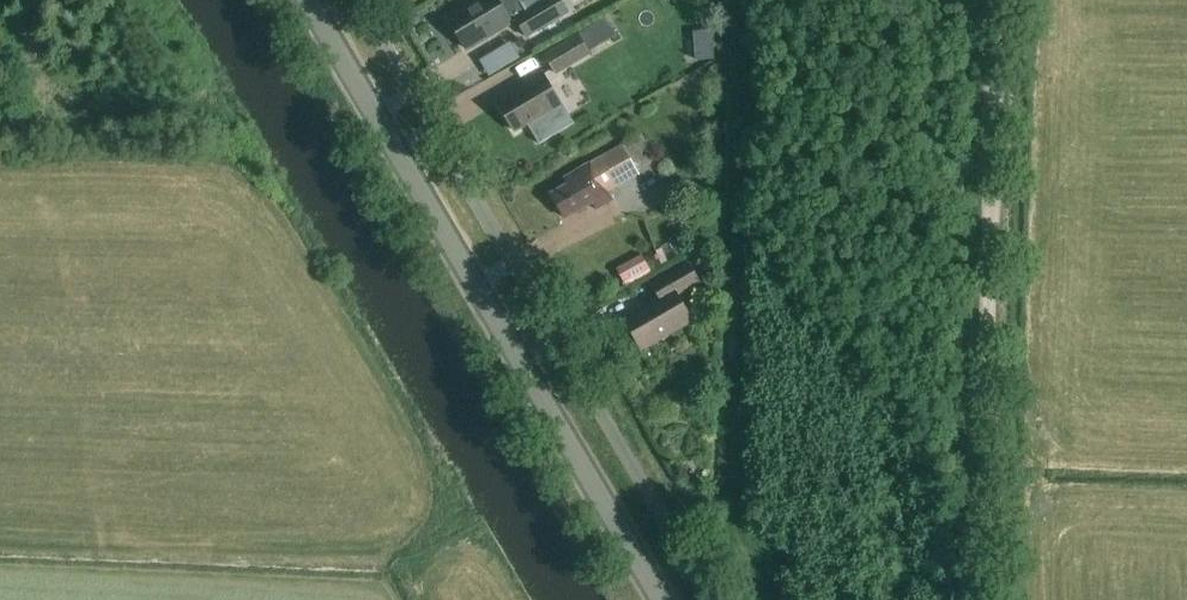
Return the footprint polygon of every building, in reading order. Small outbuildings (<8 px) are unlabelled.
[(526,14),(520,4),(527,0),(482,0),(449,19),(467,50),(516,21),(526,38),(567,13),(559,0),(549,0),(526,14)] [(589,56),(616,40),(605,21),(578,37),(589,56)] [(697,28),(699,58),(721,56),(718,26),(697,28)] [(589,56),(578,37),(545,56),(556,75),(589,56)] [(542,75),(526,84),(528,88),(499,105),(515,132),(544,115),(546,119),(562,109),(542,75)] [(640,135),(599,159),(564,180),(567,186),(552,195),(566,219),(593,204),(596,210),(612,201),(607,193),(639,175),(636,171),(654,160),(640,135)] [(629,284),(656,270),(647,252),(619,266),(629,284)] [(642,353),(686,328),(694,323),(678,296),(700,283),(689,264),(652,285),(659,297),(622,318),(642,353)]
